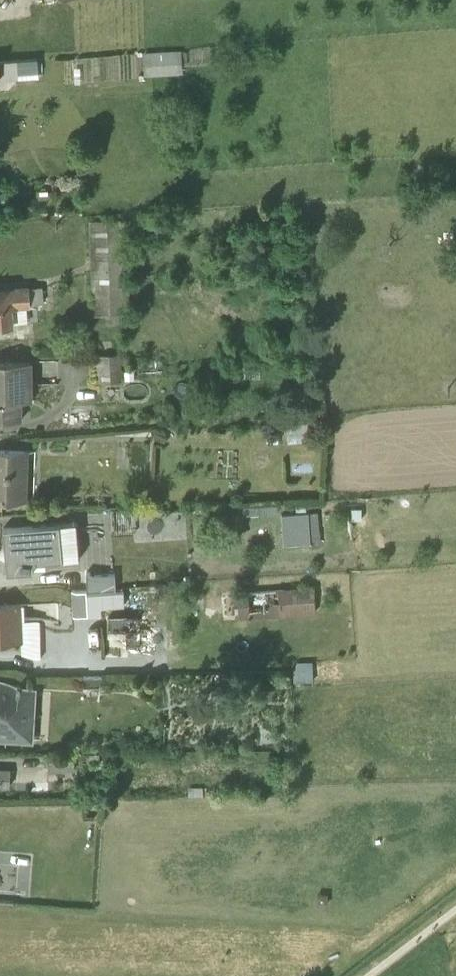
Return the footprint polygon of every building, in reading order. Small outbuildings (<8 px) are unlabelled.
[(181,49),(142,52),(144,76),(182,73),(182,66),(187,66),(186,52),(181,52),(181,49)] [(38,76),(37,58),(0,60),(0,79),(38,76)] [(119,219),(88,220),(92,316),(108,314),(109,325),(119,324),(118,314),(130,313),(127,219),(119,219)] [(13,325),(13,323),(19,323),(18,308),(30,307),(29,303),(43,302),(42,286),(0,289),(0,326),(13,325)] [(93,350),(93,380),(124,380),(124,350),(93,350)] [(22,419),(21,400),(32,400),(31,361),(0,362),(0,420),(22,419)] [(314,416),(287,417),(288,436),(316,434),(314,416)] [(0,449),(0,500),(27,500),(28,450),(0,449)] [(265,498),(265,530),(305,529),(304,498),(265,498)] [(111,509),(112,528),(132,527),(131,508),(111,509)] [(4,526),(7,571),(45,569),(45,561),(78,559),(76,522),(4,526)] [(85,568),(86,584),(116,582),(114,566),(85,568)] [(224,577),(226,606),(318,601),(317,572),(224,577)] [(71,585),(72,608),(101,607),(101,600),(125,598),(124,582),(116,582),(86,584),(71,585)] [(0,605),(0,642),(21,641),(21,651),(41,650),(39,619),(24,620),(23,605),(18,604),(0,605)] [(140,609),(108,608),(108,629),(126,629),(126,638),(152,639),(152,629),(140,629),(140,609)] [(0,677),(0,732),(33,735),(37,680),(0,677)] [(9,779),(10,762),(0,761),(0,779),(9,779)]
